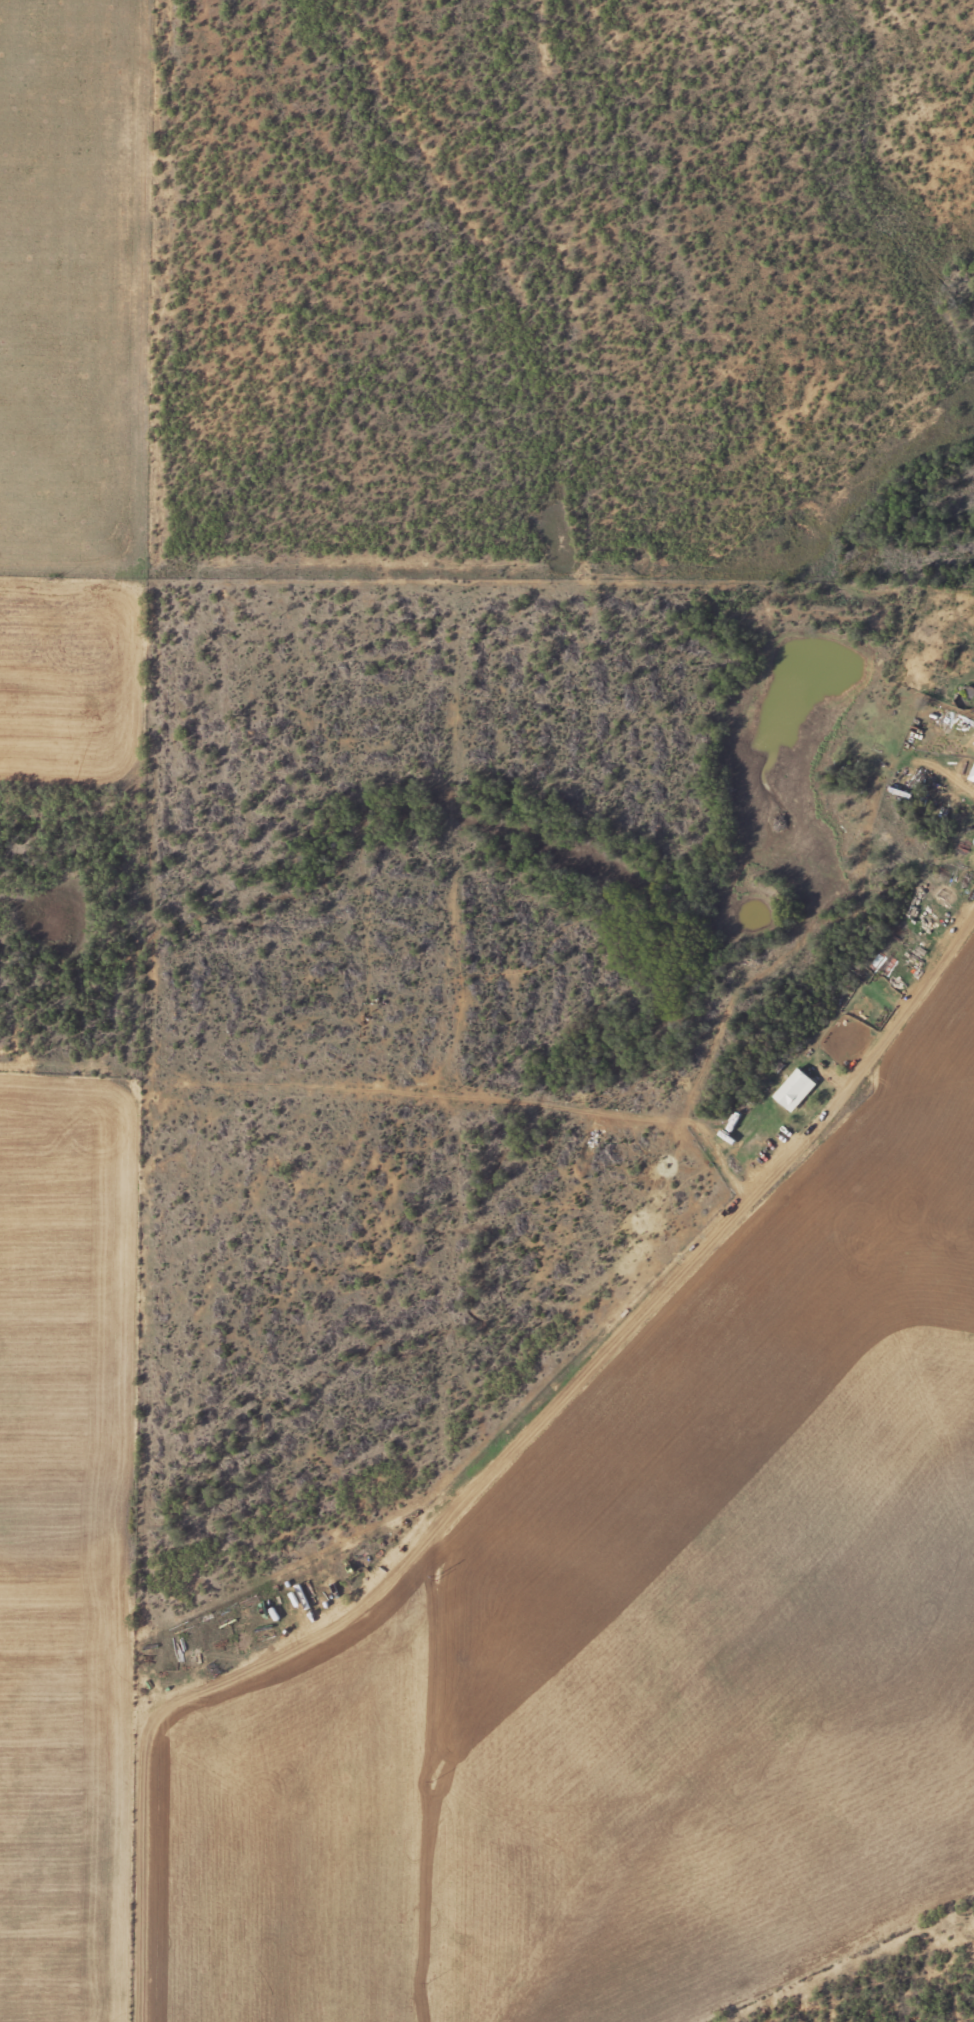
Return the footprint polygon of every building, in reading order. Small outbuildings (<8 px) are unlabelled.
[(973,782),(973,761),(973,760),(965,778),(973,782)] [(820,1068),(810,1063),(806,1070),(816,1076),(820,1068)] [(783,1109),(809,1080),(795,1068),(770,1097),(783,1109)]
